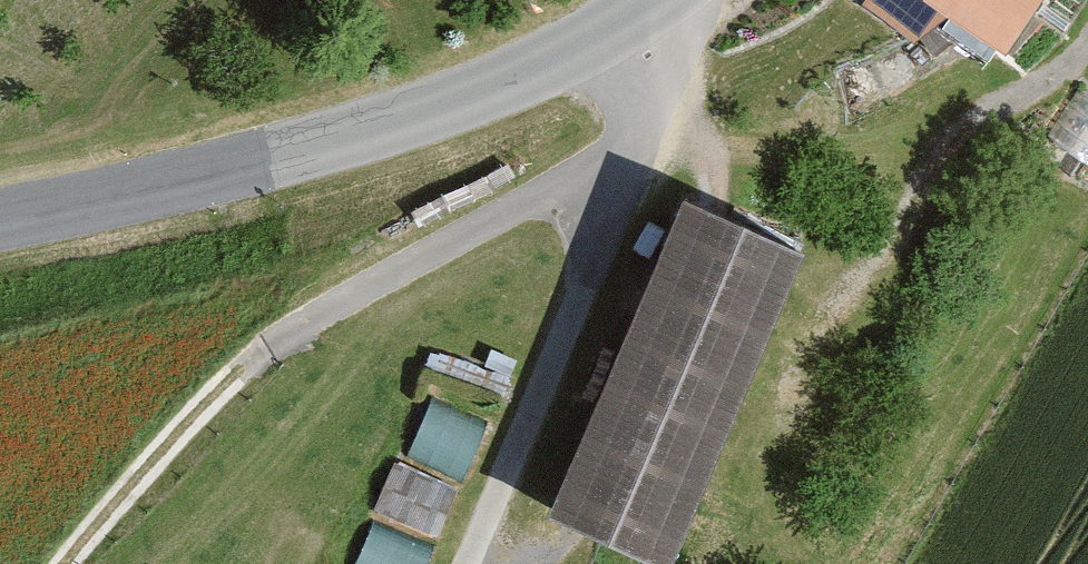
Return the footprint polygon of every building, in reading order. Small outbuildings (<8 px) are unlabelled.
[(1023,41),(1052,0),(963,0),(1023,41)] [(850,253),(720,196),(583,505),(713,563),(850,253)] [(464,466),(487,418),(434,393),(411,442),(464,466)] [(353,563),(428,563),(437,543),(374,516),(353,563)]
